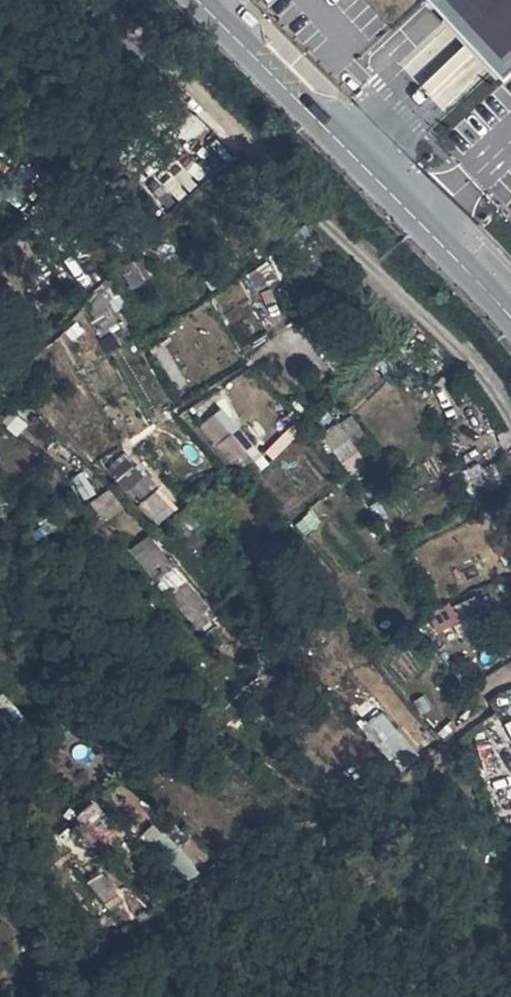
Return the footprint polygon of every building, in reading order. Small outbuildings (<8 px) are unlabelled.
[(503,75),(510,68),(510,0),(437,0),(503,75)] [(146,273),(132,247),(112,259),(125,285),(146,273)] [(115,321),(104,303),(86,314),(95,333),(115,321)] [(217,423),(243,457),(248,454),(244,449),(250,445),(227,416),(217,423)] [(206,430),(233,464),(243,457),(217,423),(206,430)] [(364,467),(332,425),(316,438),(348,480),(364,467)] [(118,449),(99,469),(122,493),(143,473),(118,449)] [(153,524),(173,503),(143,473),(122,493),(153,524)] [(97,496),(78,475),(68,484),(88,504),(97,496)] [(56,525),(40,500),(16,515),(32,540),(56,525)] [(163,563),(151,552),(138,565),(149,577),(163,563)] [(196,590),(172,566),(154,581),(178,606),(196,590)] [(456,637),(446,623),(418,647),(428,660),(456,637)] [(358,715),(340,730),(377,769),(394,754),(358,715)] [(73,816),(100,844),(112,833),(85,805),(73,816)] [(73,816),(62,825),(89,854),(100,844),(73,816)] [(190,873),(172,852),(156,866),(174,887),(190,873)] [(114,907),(126,896),(100,868),(88,879),(114,907)]
